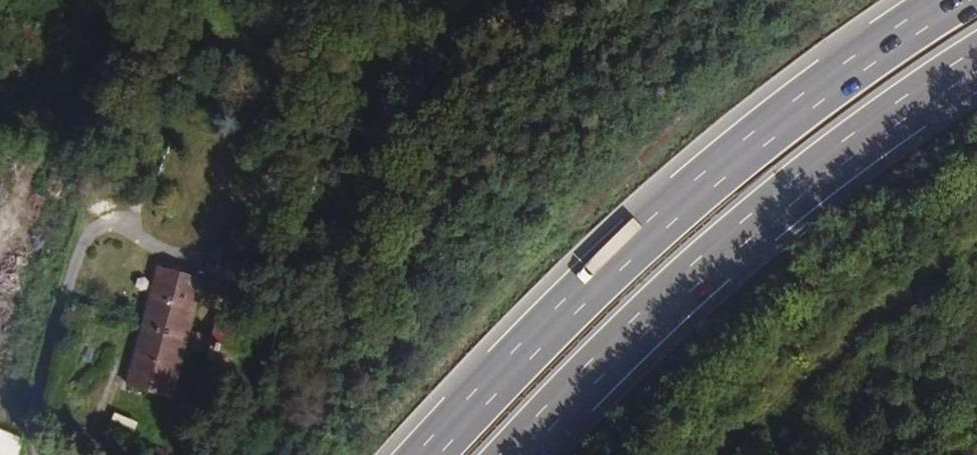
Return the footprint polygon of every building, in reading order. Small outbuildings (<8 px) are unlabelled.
[(207,280),(159,267),(127,387),(174,400),(188,350),(193,331),(207,280)] [(247,323),(219,316),(216,327),(209,356),(208,362),(234,369),(235,369),(247,323)] [(193,331),(188,350),(209,356),(216,327),(211,330),(209,335),(193,331)] [(234,369),(208,362),(206,370),(232,376),(234,369)] [(28,439),(0,427),(0,454),(22,454),(28,439)]
